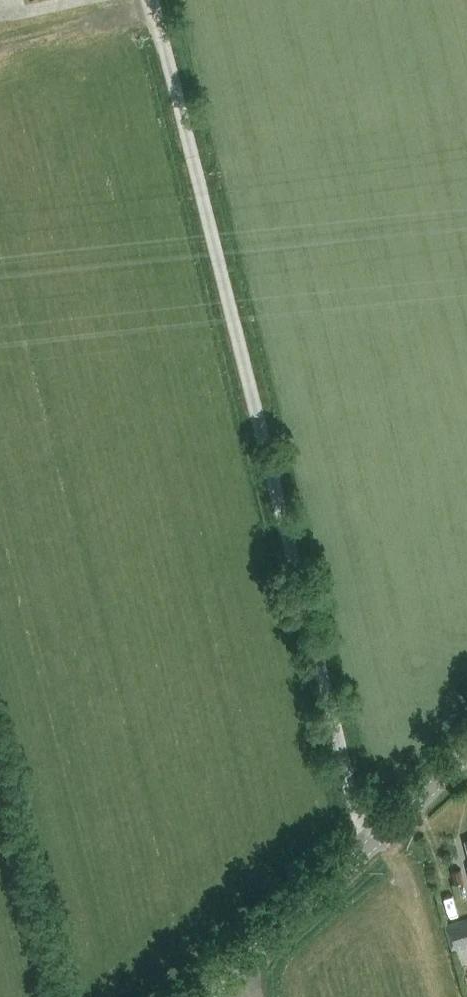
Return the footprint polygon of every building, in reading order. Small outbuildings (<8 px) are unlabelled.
[(464,880),(461,868),(451,871),(454,883),(464,880)] [(445,924),(453,950),(466,945),(466,917),(445,924)]
